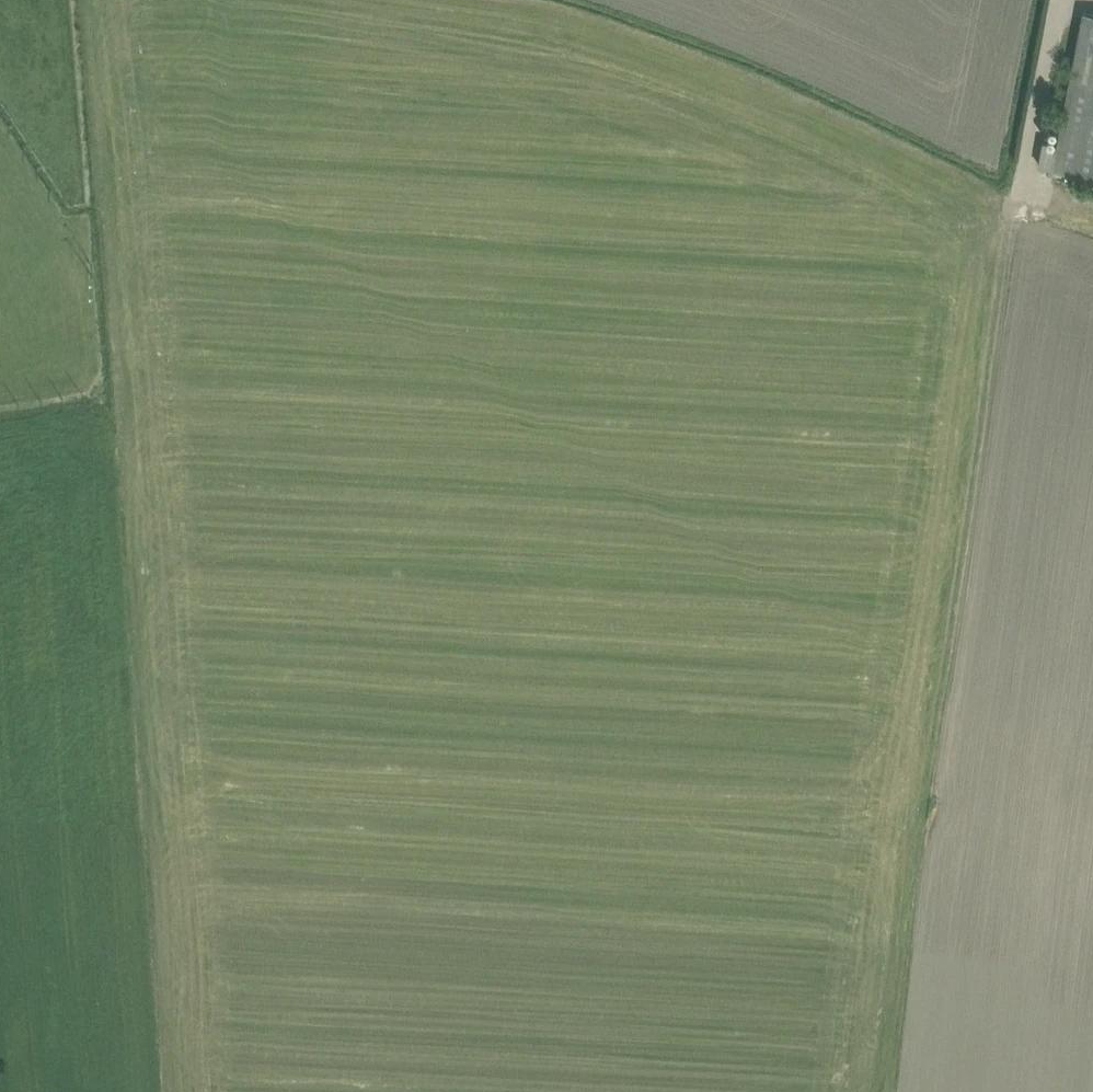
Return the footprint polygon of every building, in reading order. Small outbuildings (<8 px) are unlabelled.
[(1085,6),(1057,163),(1092,169),(1092,7),(1085,6)]
